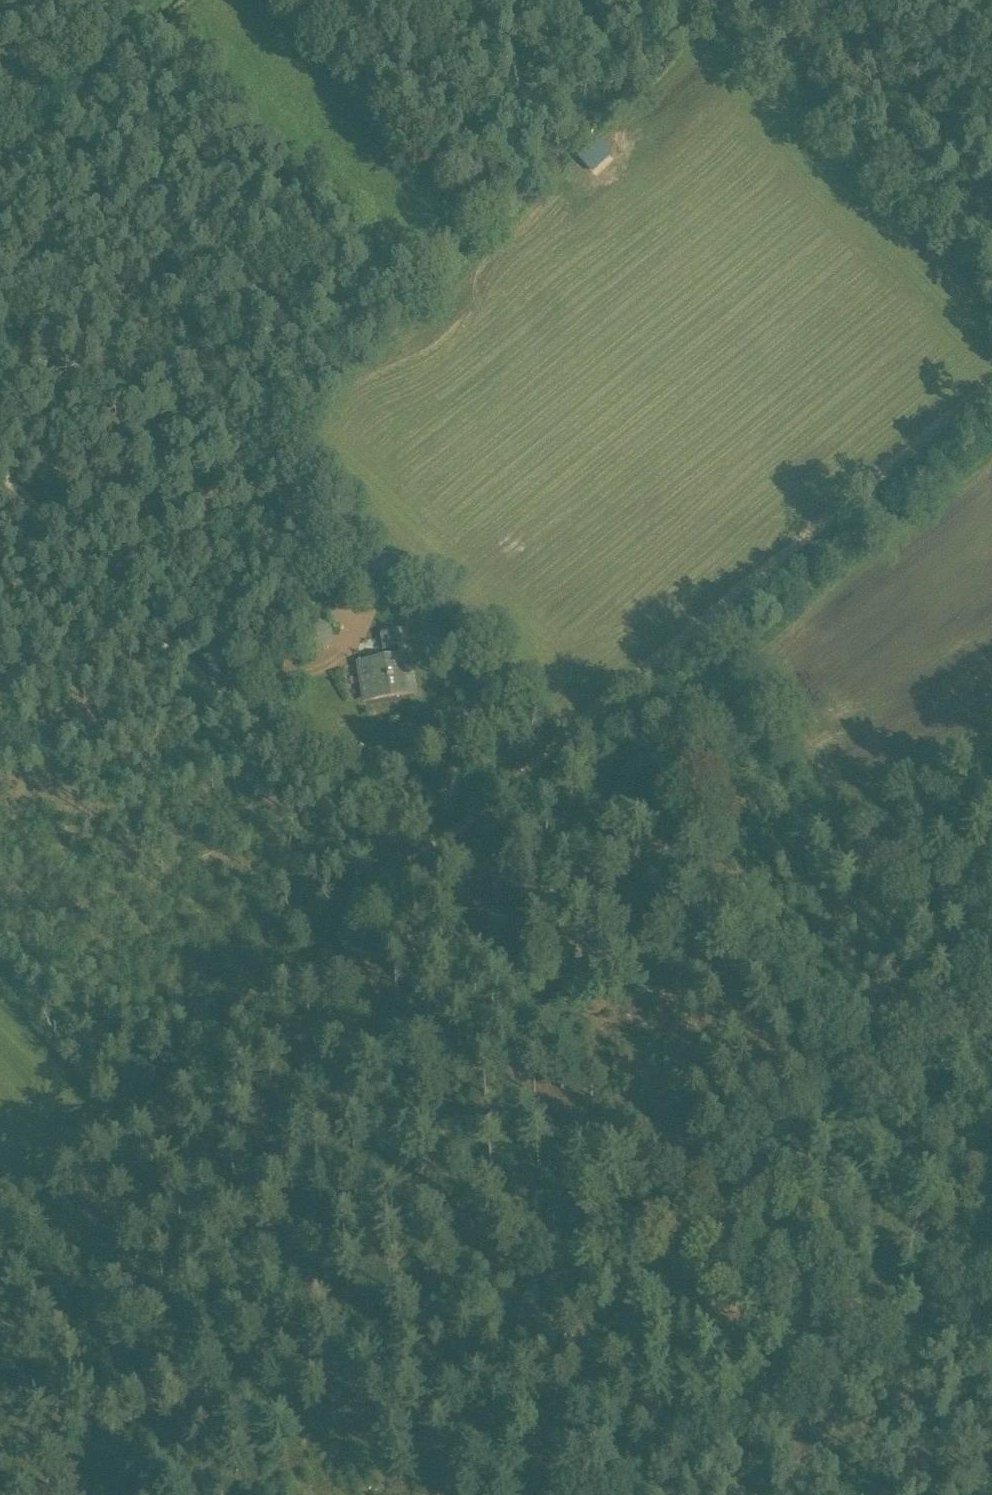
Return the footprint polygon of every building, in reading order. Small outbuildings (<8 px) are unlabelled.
[(602,165),(615,149),(605,142),(593,158),(602,165)] [(405,633),(383,636),(385,650),(407,647),(405,633)] [(419,695),(412,654),(355,664),(362,705),(419,695)]
